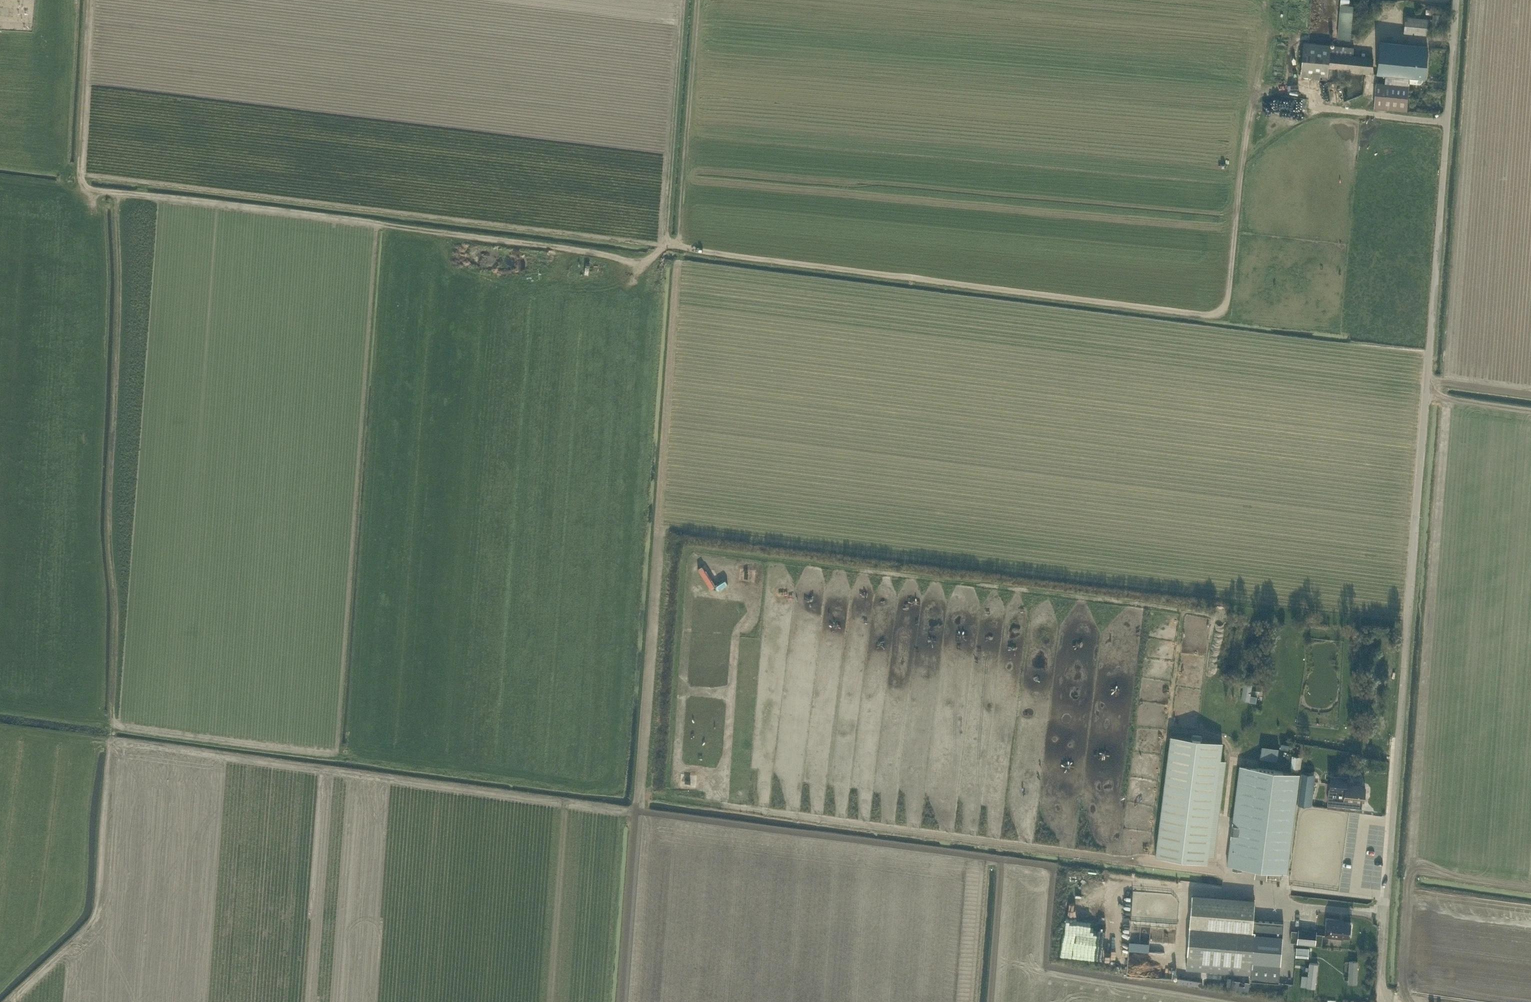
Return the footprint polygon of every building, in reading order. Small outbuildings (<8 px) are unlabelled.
[(1355,35),(1350,34),(1352,11),(1339,10),(1337,37),(1354,39),(1355,35)] [(1429,18),(1429,22),(1440,23),(1441,12),(1433,12),(1432,18),(1429,18)] [(1404,16),(1403,32),(1428,35),(1429,18),(1404,16)] [(1376,82),(1374,107),(1406,110),(1409,82),(1419,83),(1421,82),(1422,80),(1422,78),(1424,78),(1427,46),(1380,41),(1377,74),(1385,74),(1384,83),(1376,82)] [(1304,42),(1300,75),(1345,79),(1346,71),(1372,74),(1373,56),(1353,54),(1354,47),(1304,42)] [(1244,684),(1241,701),(1249,702),(1251,685),(1244,684)] [(1171,735),(1156,855),(1207,861),(1222,741),(1201,739),(1202,735),(1192,734),(1191,737),(1171,735)] [(1262,747),(1260,758),(1277,760),(1279,749),(1262,747)] [(1292,756),(1291,768),(1300,769),(1301,757),(1292,756)] [(1239,765),(1227,865),(1287,872),(1295,805),(1300,773),(1239,765)] [(1301,772),(1297,803),(1308,804),(1312,773),(1301,772)] [(1328,797),(1328,803),(1361,807),(1362,801),(1364,801),(1366,786),(1346,784),(1347,777),(1331,775),(1328,797)] [(1190,927),(1187,956),(1252,961),(1251,979),(1276,982),(1279,982),(1284,922),(1253,919),(1255,902),(1193,897),(1191,916),(1190,927)] [(1343,937),(1344,935),(1349,936),(1351,924),(1338,923),(1339,921),(1327,920),(1325,935),(1343,937)] [(1298,930),(1297,943),(1315,945),(1316,932),(1298,930)] [(1320,958),(1318,981),(1326,982),(1327,959),(1320,958)] [(1352,961),(1350,983),(1358,984),(1359,962),(1352,961)] [(1308,962),(1306,985),(1315,986),(1317,963),(1308,962)]
